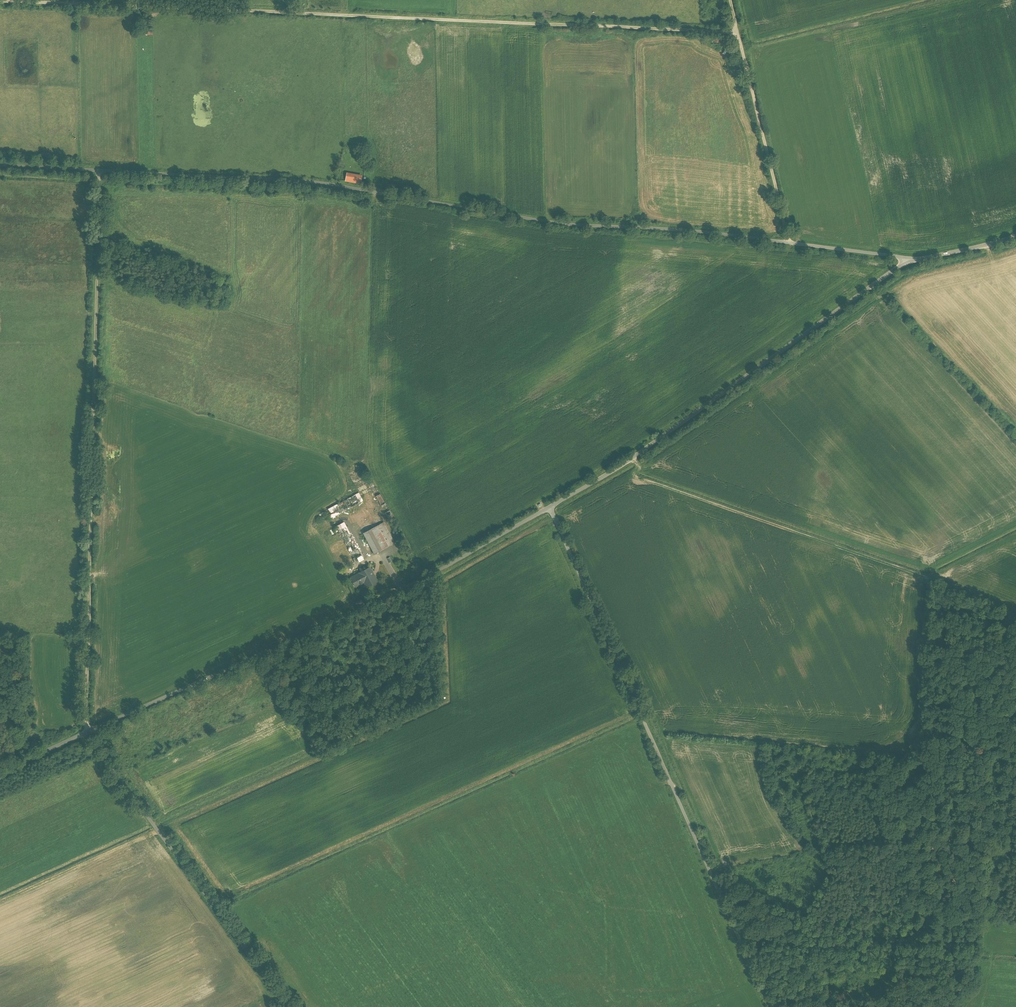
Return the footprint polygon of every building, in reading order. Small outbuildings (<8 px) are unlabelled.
[(333,518),(365,501),(361,493),(329,510),(333,518)] [(357,563),(365,559),(346,522),(338,527),(357,563)] [(365,534),(376,554),(396,543),(385,523),(365,534)] [(372,568),(352,577),(356,587),(365,583),(368,589),(379,584),(372,568)]
